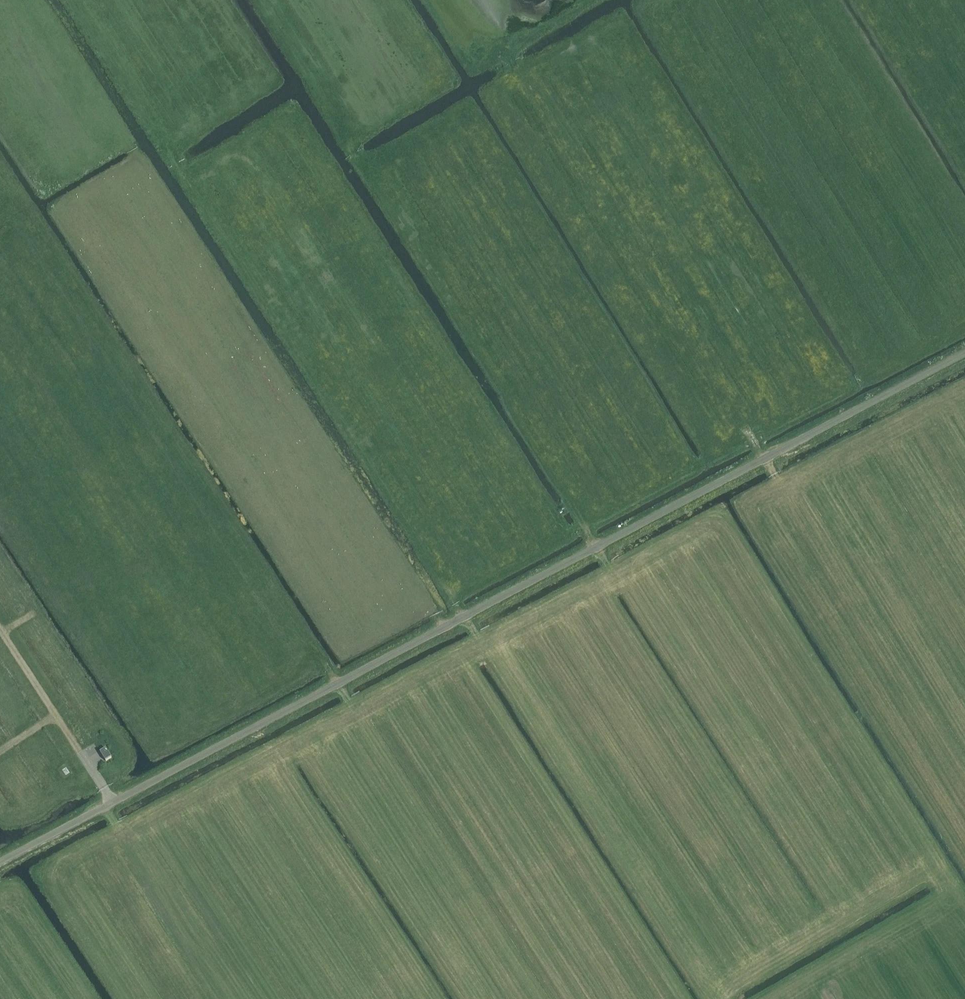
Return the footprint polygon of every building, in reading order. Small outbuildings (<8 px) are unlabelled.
[(105,762),(111,759),(105,750),(99,753),(105,762)]
